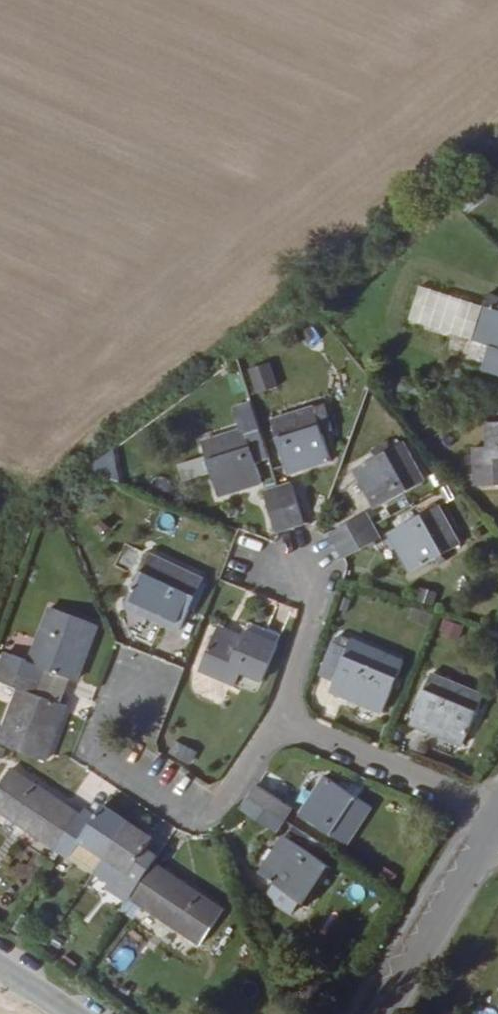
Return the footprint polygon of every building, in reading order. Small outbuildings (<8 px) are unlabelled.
[(497,318),(497,311),(432,290),(421,323),(489,346),(497,318)] [(489,346),(497,349),(497,318),(489,346)] [(255,393),(279,387),(272,362),(248,369),(255,393)] [(270,418),(287,472),(330,458),(314,404),(270,418)] [(473,449),(475,483),(497,482),(497,422),(485,423),(486,448),(473,449)] [(200,440),(217,494),(260,480),(243,426),(200,440)] [(403,441),(354,468),(376,508),(425,481),(403,441)] [(95,476),(116,477),(117,456),(96,455),(95,476)] [(302,521),(290,484),(277,488),(289,525),(302,521)] [(289,525),(277,488),(264,491),(276,529),(289,525)] [(439,504),(390,531),(412,571),(460,544),(439,504)] [(337,546),(374,525),(367,513),(330,533),(337,546)] [(344,557),(380,537),(374,525),(337,546),(344,557)] [(143,556),(123,608),(180,630),(199,577),(143,556)] [(420,586),(415,600),(434,605),(438,591),(420,586)] [(77,679),(97,626),(50,609),(30,661),(6,652),(1,667),(44,683),(50,669),(64,674),(77,679)] [(460,641),(465,625),(443,618),(438,634),(460,641)] [(216,633),(201,670),(237,684),(242,672),(265,681),(279,644),(246,631),(241,643),(216,633)] [(382,712),(402,663),(349,641),(346,650),(333,679),(328,689),(382,712)] [(333,679),(346,650),(332,643),(319,673),(333,679)] [(67,705),(40,695),(44,683),(1,667),(0,669),(0,680),(20,688),(0,740),(0,743),(46,760),(67,705)] [(59,689),(64,674),(50,669),(44,683),(59,689)] [(430,674),(409,724),(463,747),(484,697),(430,674)] [(170,753),(192,764),(199,750),(177,739),(170,753)] [(79,813),(11,768),(0,785),(0,811),(56,848),(79,813)] [(347,844),(371,807),(360,799),(349,792),(326,777),(302,813),(347,844)] [(293,808),(258,785),(250,797),(285,820),(293,808)] [(360,799),(364,793),(353,786),(349,792),(360,799)] [(285,820),(250,797),(243,808),(277,830),(285,820)] [(95,870),(128,821),(103,804),(91,821),(79,813),(56,848),(93,872),(95,870)] [(152,862),(157,855),(146,848),(153,838),(128,821),(95,870),(119,887),(118,889),(129,896),(152,862)] [(308,905),(333,867),(288,837),(262,874),(275,883),(300,900),(308,905)] [(223,909),(152,862),(129,896),(200,943),(223,909)] [(300,900),(275,883),(267,897),(290,913),(300,900)]
